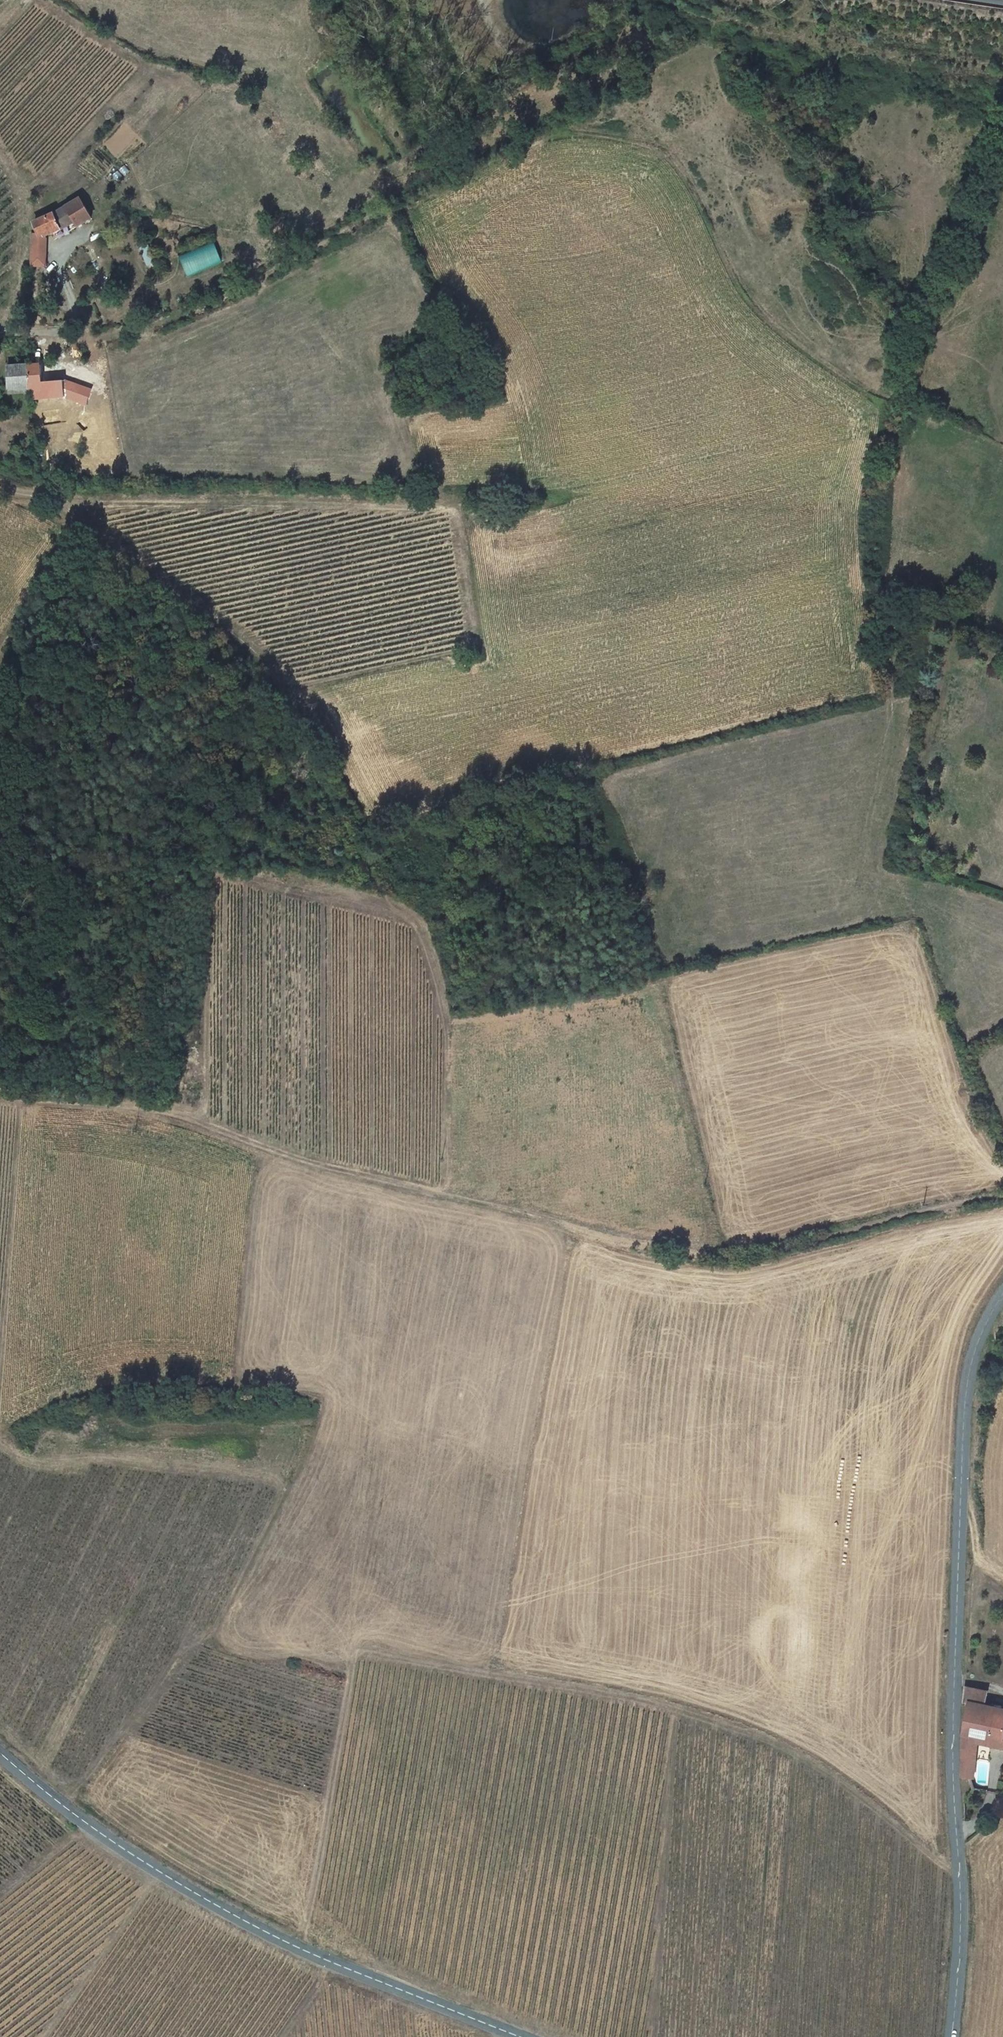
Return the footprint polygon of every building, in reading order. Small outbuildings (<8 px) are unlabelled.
[(83,199),(34,223),(39,233),(32,233),(31,266),(46,266),(46,236),(77,221),(80,227),(94,220),(83,199)] [(180,255),(188,275),(223,262),(215,241),(180,255)] [(141,245),(147,265),(154,263),(149,243),(141,245)] [(10,369),(11,389),(36,387),(37,399),(51,399),(50,385),(46,385),(45,366),(10,369)] [(988,1706),(991,1691),(969,1686),(966,1701),(971,1703),(963,1736),(963,1774),(971,1778),(976,1775),(979,1739),(1002,1742),(1002,1709),(988,1706)]
